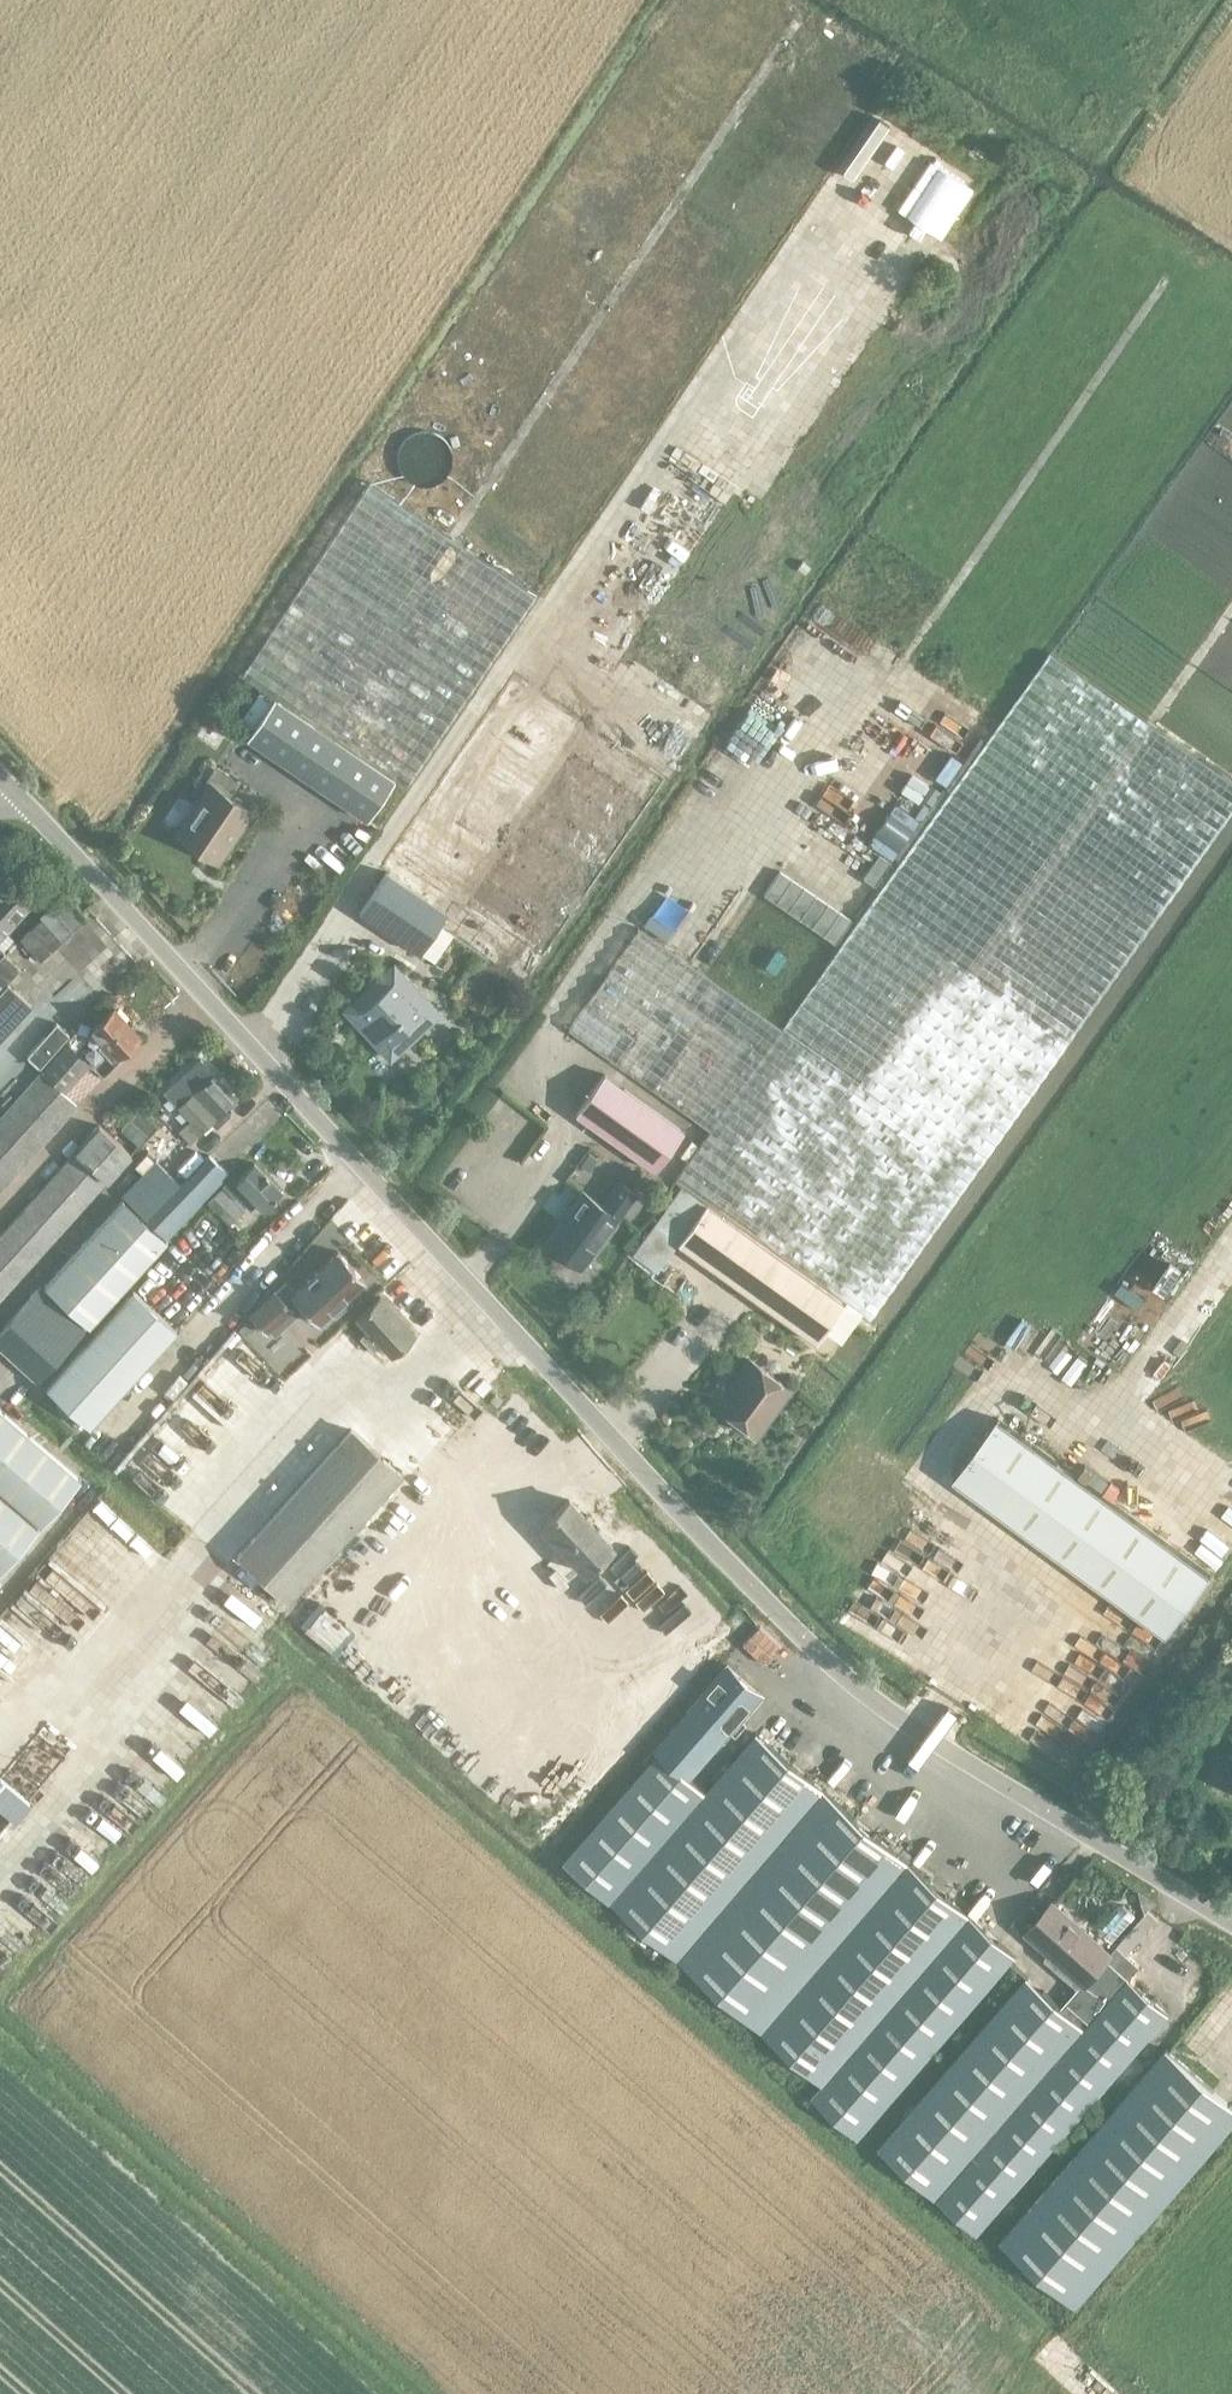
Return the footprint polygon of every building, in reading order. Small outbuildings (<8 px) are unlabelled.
[(275,698),(273,700),(247,740),(366,818),(365,818),(380,827),(406,787),(536,595),(369,482),(241,675),(275,698)] [(699,969),(615,910),(544,1011),(711,1130),(675,1180),(706,1202),(678,1243),(816,1342),(844,1301),(870,1319),(1231,810),(1231,781),(1051,653),(782,1029),(699,969)] [(388,869),(386,873),(385,872),(359,912),(419,951),(438,923),(525,983),(665,778),(513,674),(382,865),(388,869)] [(218,862),(251,810),(209,784),(176,836),(218,862)] [(782,867),(765,891),(838,940),(854,915),(782,867)] [(0,883),(0,939),(29,907),(1,882),(0,883)] [(81,919),(60,895),(51,904),(72,927),(81,919)] [(62,936),(72,927),(51,904),(40,913),(43,916),(62,936)] [(51,947),(62,936),(43,916),(32,926),(51,947)] [(40,957),(51,947),(32,926),(21,937),(40,957)] [(31,1005),(7,984),(21,969),(3,953),(0,956),(0,1039),(31,1005)] [(397,965),(349,1010),(381,1045),(379,1047),(389,1057),(395,1057),(405,1048),(403,1046),(426,1024),(429,1026),(439,1016),(439,1010),(429,1000),(427,1002),(409,983),(411,980),(397,965)] [(91,1029),(103,1042),(98,1047),(112,1062),(116,1057),(117,1058),(140,1037),(114,1008),(91,1029)] [(40,1065),(69,1032),(56,1021),(27,1053),(40,1065)] [(90,1064),(66,1042),(41,1070),(66,1092),(90,1064)] [(223,1111),(236,1098),(201,1060),(165,1093),(192,1121),(181,1131),(190,1141),(211,1122),(215,1126),(227,1115),(223,1111)] [(77,1106),(41,1074),(0,1119),(0,1191),(77,1106)] [(659,1172),(686,1133),(606,1077),(579,1115),(659,1172)] [(141,1147),(158,1128),(138,1111),(121,1130),(141,1147)] [(131,1155),(98,1125),(0,1235),(0,1300),(131,1155)] [(165,1237),(229,1173),(209,1153),(179,1184),(157,1162),(123,1195),(165,1237)] [(255,1163),(237,1180),(232,1174),(222,1184),(234,1196),(238,1193),(248,1204),(254,1198),(265,1209),(283,1192),(255,1163)] [(560,1216),(581,1189),(567,1178),(545,1205),(560,1216)] [(208,1201),(230,1224),(244,1210),(222,1187),(208,1201)] [(583,1269),(620,1219),(586,1193),(548,1243),(583,1269)] [(122,1200),(44,1285),(89,1327),(167,1241),(122,1200)] [(362,1277),(338,1251),(285,1301),(276,1290),(250,1314),(267,1333),(271,1330),(275,1335),(299,1310),(310,1321),(314,1318),(318,1322),(332,1309),(335,1312),(348,1300),(344,1295),(362,1277)] [(287,1272),(298,1283),(313,1269),(302,1257),(287,1272)] [(73,1344),(88,1326),(41,1285),(27,1301),(26,1301),(0,1329),(0,1347),(38,1382),(73,1344)] [(664,1303),(667,1291),(651,1288),(648,1300),(664,1303)] [(90,1421),(174,1329),(132,1292),(47,1384),(90,1421)] [(360,1338),(367,1344),(397,1316),(380,1297),(357,1319),(368,1331),(360,1338)] [(415,1335),(397,1316),(367,1344),(384,1363),(391,1357),(415,1335)] [(791,1387),(751,1358),(716,1406),(757,1435),(791,1387)] [(80,1478),(0,1410),(0,1491),(40,1525),(80,1478)] [(998,1418),(953,1480),(1167,1635),(1211,1573),(998,1418)] [(339,1548),(403,1476),(351,1429),(287,1501),(241,1556),(292,1599),(339,1548)] [(476,1542),(511,1500),(452,1451),(305,1628),(340,1657),(444,1531),(457,1542),(465,1533),(476,1542)] [(1115,1497),(1139,1514),(1146,1504),(1123,1487),(1115,1497)] [(38,1527),(0,1494),(0,1571),(38,1527)] [(903,1497),(888,1516),(916,1537),(930,1518),(903,1497)] [(542,1526),(563,1549),(591,1523),(570,1500),(542,1526)] [(591,1523),(563,1549),(585,1573),(613,1547),(591,1523)] [(516,1621),(517,1597),(497,1596),(495,1619),(516,1621)] [(611,1601),(549,1664),(574,1688),(635,1625),(611,1601)] [(729,1665),(656,1750),(660,1753),(567,1860),(611,1899),(705,1791),(690,1778),(733,1728),(737,1732),(744,1724),(740,1720),(763,1694),(729,1665)] [(613,1901),(676,1956),(822,1788),(758,1733),(613,1901)] [(33,1799),(6,1775),(0,1782),(0,1804),(17,1818),(33,1799)] [(969,1915),(850,1812),(861,1798),(835,1776),(823,1789),(825,1791),(680,1959),(825,2084),(969,1915)] [(1097,1922),(1125,1953),(1163,1920),(1150,1906),(1157,1901),(1141,1883),(1097,1922)] [(1053,1902),(1026,1933),(1056,1960),(1051,1965),(1067,1979),(1072,1973),(1082,1982),(1066,2000),(1089,2021),(937,2197),(978,2233),(1169,2014),(1128,1978),(1129,1977),(1107,1958),(1111,1953),(1053,1902)] [(969,1915),(825,2084),(869,2122),(1015,1955),(969,1915)] [(936,2195),(1083,2026),(1026,1976),(879,2145),(936,2195)] [(1078,2306),(1231,2126),(1231,2105),(1166,2047),(1001,2240),(1078,2306)]
